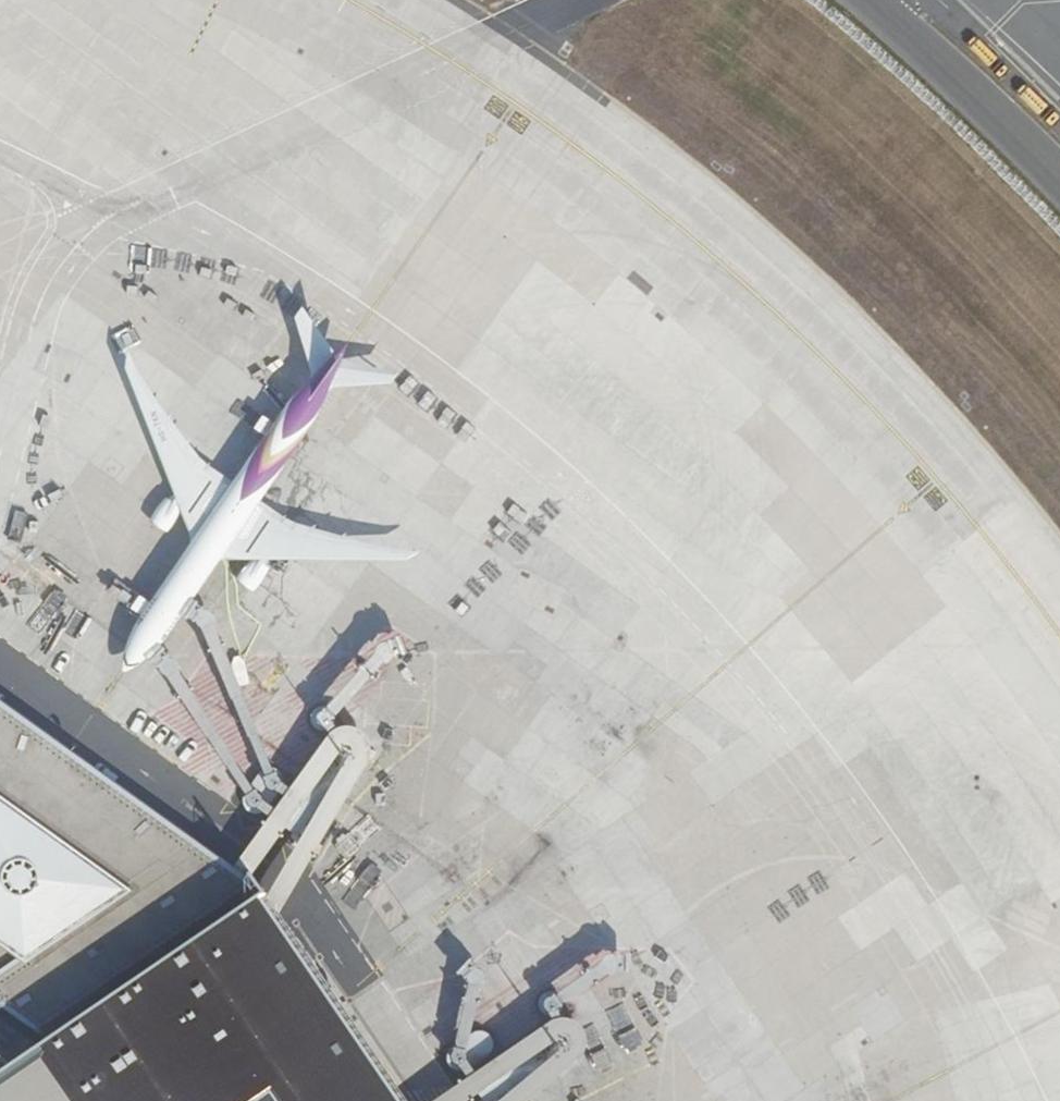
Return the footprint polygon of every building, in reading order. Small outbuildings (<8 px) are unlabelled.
[(44,1040),(265,892),(232,868),(127,793),(0,698),(0,1069),(44,1040)] [(44,1040),(0,1069),(0,1100),(406,1100),(265,892),(44,1040)]
